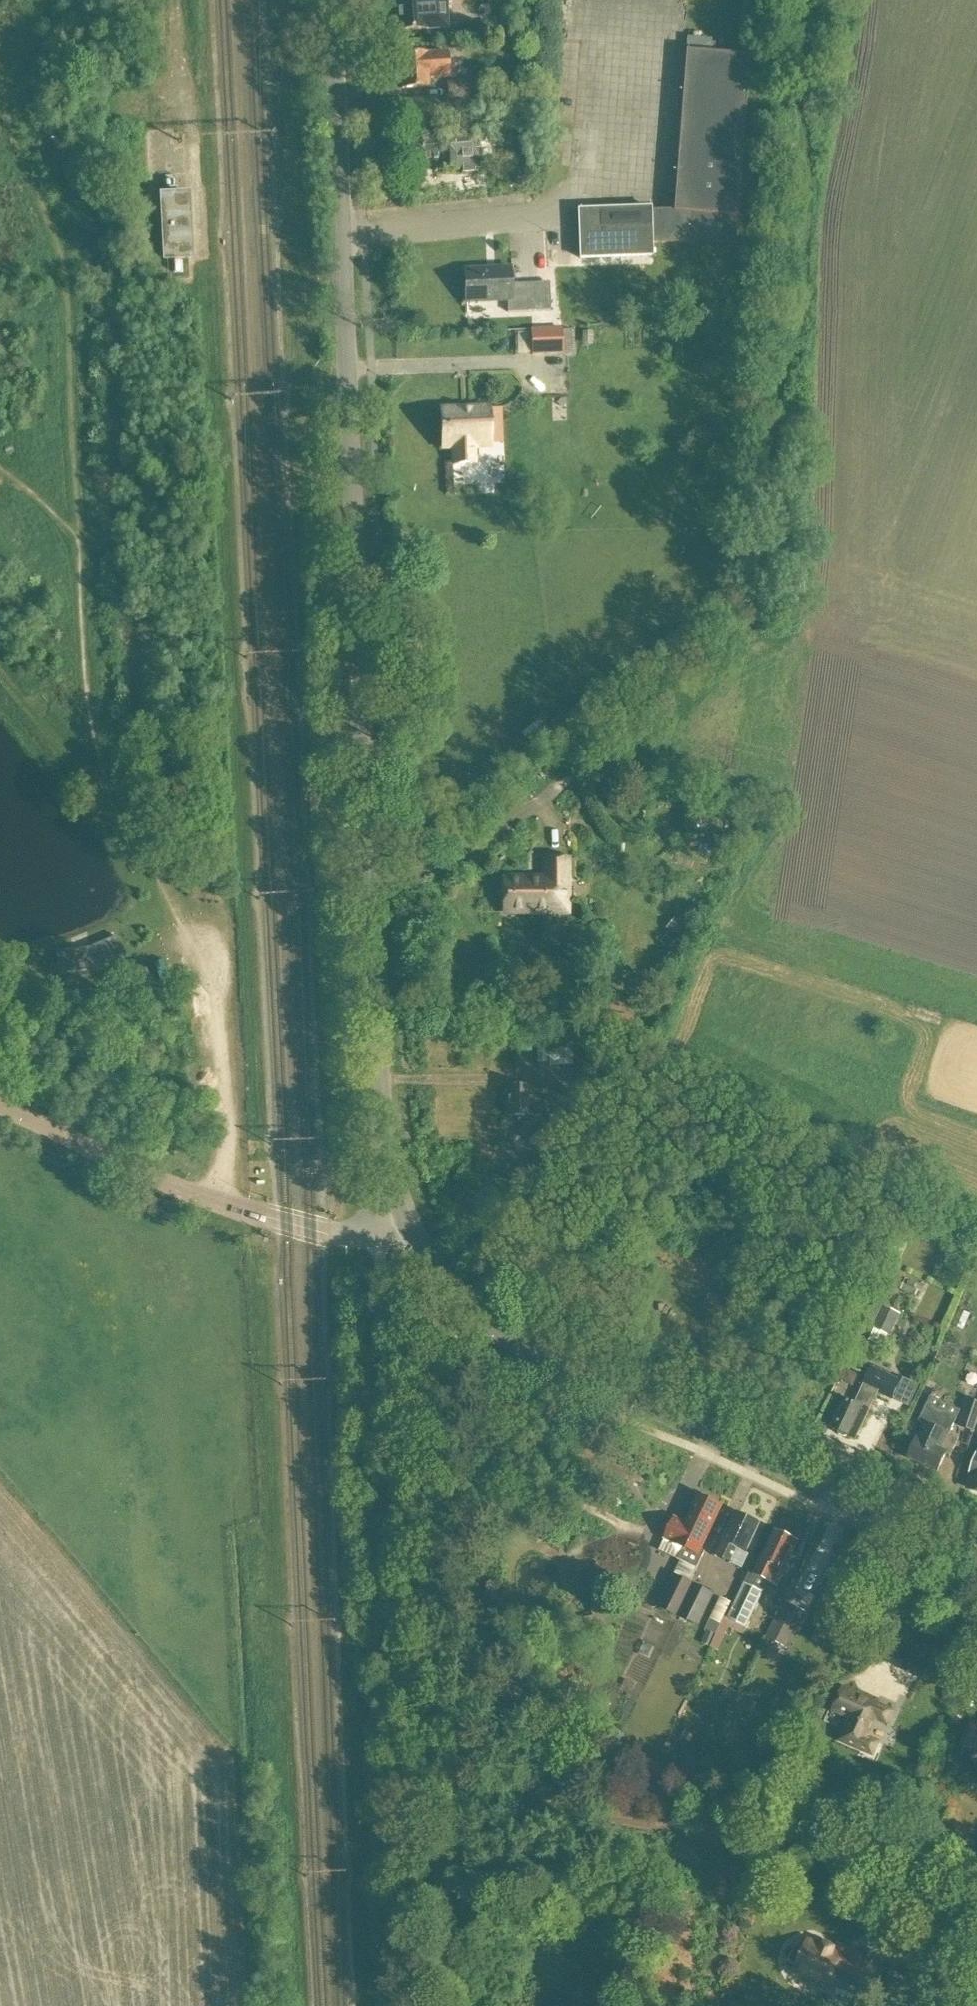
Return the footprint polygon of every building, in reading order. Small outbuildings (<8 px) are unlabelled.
[(393,1),(394,18),(391,20),(391,28),(394,30),(394,35),(444,33),(443,13),(439,13),(439,2),(463,1),(463,0),(427,0),(393,1)] [(529,15),(518,16),(519,29),(530,28),(529,15)] [(735,55),(716,54),(685,51),(673,211),(649,211),(649,213),(575,215),(576,262),(650,260),(650,244),(688,244),(734,247),(736,218),(749,56),(735,55)] [(425,89),(424,80),(445,79),(443,54),(395,58),(398,91),(425,89)] [(475,80),(447,82),(448,99),(476,98),(475,80)] [(438,173),(477,171),(475,128),(449,130),(449,135),(402,137),(404,168),(438,166),(438,173)] [(746,169),(770,166),(769,154),(745,157),(746,169)] [(190,196),(161,198),(165,261),(194,259),(190,196)] [(510,270),(464,271),(465,304),(507,303),(507,313),(538,312),(537,284),(511,285),(510,270)] [(531,357),(562,356),(561,327),(530,328),(531,357)] [(473,466),(473,455),(472,447),(487,446),(485,410),(443,413),(445,446),(453,446),(454,467),(473,466)] [(524,740),(509,751),(514,758),(515,760),(530,749),(524,740)] [(567,908),(568,863),(542,863),(542,885),(504,885),(503,916),(543,916),(543,909),(567,908)] [(665,929),(682,944),(690,935),(673,920),(665,929)] [(84,949),(55,952),(57,972),(93,967),(123,955),(115,937),(84,949)] [(536,1041),(536,1064),(547,1064),(547,1041),(536,1041)] [(572,1067),(572,1045),(547,1045),(547,1067),(572,1067)] [(541,1119),(541,1090),(506,1089),(506,1118),(541,1119)] [(901,1289),(916,1296),(919,1290),(914,1288),(917,1284),(906,1279),(901,1289)] [(882,1306),(872,1327),(875,1328),(870,1339),(881,1344),(886,1334),(891,1336),(901,1315),(882,1306)] [(957,1332),(949,1329),(933,1367),(945,1372),(953,1354),(951,1354),(955,1345),(952,1343),(957,1332)] [(855,1439),(875,1397),(878,1391),(892,1398),(900,1381),(872,1368),(862,1391),(856,1403),(849,1400),(846,1406),(843,1407),(841,1411),(843,1412),(835,1429),(839,1431),(839,1434),(845,1437),(847,1435),(855,1439)] [(842,1368),(836,1379),(842,1382),(848,1371),(842,1368)] [(969,1399),(959,1426),(974,1431),(976,1422),(976,1401),(969,1399)] [(959,1439),(949,1434),(956,1419),(927,1406),(929,1403),(928,1402),(918,1422),(924,1425),(917,1439),(916,1439),(907,1458),(938,1473),(946,1455),(950,1457),(959,1439)] [(976,1460),(971,1473),(975,1475),(969,1491),(976,1494),(976,1461),(976,1460)] [(698,1492),(684,1523),(673,1518),(665,1537),(688,1548),(682,1560),(698,1568),(705,1552),(704,1552),(726,1505),(698,1492)] [(750,1553),(764,1523),(740,1512),(719,1556),(735,1564),(742,1549),(750,1553)] [(775,1529),(756,1573),(749,1570),(728,1616),(725,1615),(719,1627),(723,1629),(725,1625),(733,1628),(735,1623),(746,1628),(768,1579),(772,1580),(778,1566),(785,1569),(799,1539),(775,1529)] [(834,1624),(837,1616),(841,1618),(860,1577),(852,1574),(855,1569),(839,1561),(837,1566),(832,1564),(813,1605),(818,1607),(814,1615),(834,1624)] [(658,1607),(681,1618),(696,1584),(674,1573),(658,1607)] [(714,1593),(696,1584),(681,1618),(698,1626),(714,1593)] [(765,1637),(787,1647),(805,1610),(784,1600),(765,1637)] [(707,1632),(702,1643),(711,1647),(715,1636),(707,1632)] [(910,1645),(902,1661),(903,1671),(912,1675),(919,1669),(918,1678),(927,1682),(934,1676),(934,1685),(943,1689),(950,1683),(958,1667),(957,1658),(948,1654),(941,1660),(941,1651),(933,1647),(926,1653),(926,1644),(917,1640),(910,1645)] [(851,1719),(845,1733),(841,1741),(874,1756),(882,1740),(867,1733),(874,1718),(887,1724),(893,1711),(842,1688),(832,1711),(851,1719)] [(965,1723),(955,1745),(973,1754),(971,1757),(976,1760),(976,1728),(965,1723)] [(862,1982),(874,1957),(859,1950),(854,1961),(833,1950),(835,1947),(822,1941),(820,1945),(809,1939),(804,1949),(797,1945),(789,1961),(799,1966),(797,1969),(805,1973),(804,1975),(815,1981),(817,1978),(830,1984),(839,1967),(847,1971),(846,1974),(862,1982)]
